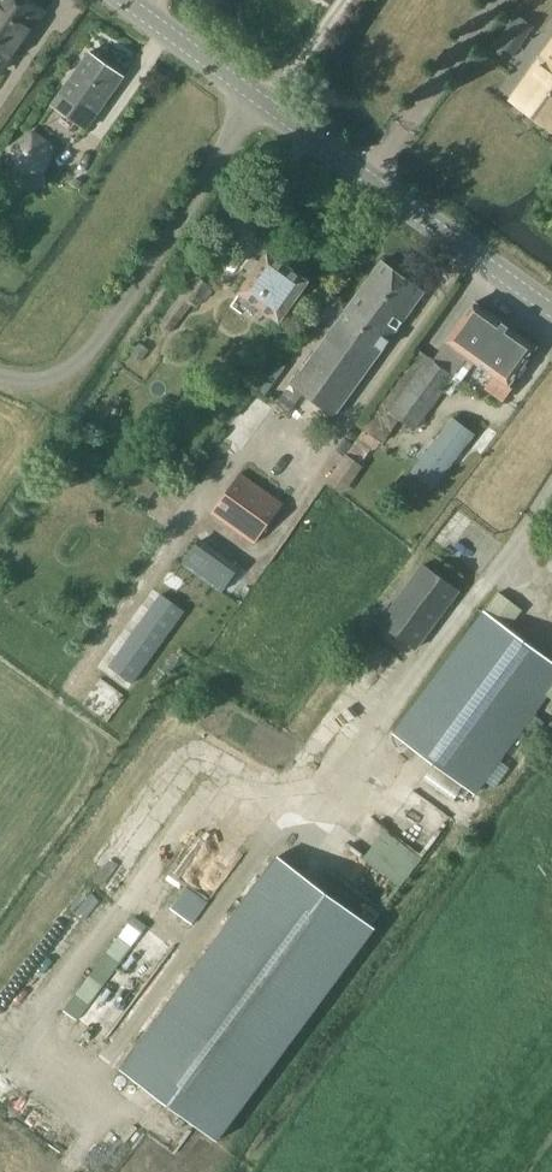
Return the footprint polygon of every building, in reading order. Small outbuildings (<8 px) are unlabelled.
[(48,9),(36,0),(0,0),(0,63),(5,67),(48,9)] [(513,98),(551,128),(551,44),(513,98)] [(61,92),(52,105),(87,130),(124,77),(90,52),(61,92)] [(56,144),(33,128),(9,146),(18,172),(48,172),(56,144)] [(269,253),(241,292),(281,320),(308,281),(269,253)] [(382,261),(292,385),(278,405),(290,414),(304,394),(335,416),(425,292),(382,261)] [(213,287),(197,275),(159,325),(171,333),(193,303),(198,307),(213,287)] [(416,347),(359,427),(364,430),(347,454),(347,453),(326,483),(343,496),(365,466),(361,464),(373,447),(376,449),(381,442),(384,443),(401,419),(414,428),(443,390),(450,395),(461,380),(462,381),(476,362),(493,375),(484,387),(503,400),(513,388),(508,385),(537,346),(475,302),(434,360),(416,347)] [(413,474),(432,488),(472,434),(452,420),(413,474)] [(213,512),(255,542),(283,504),(240,474),(213,512)] [(422,562),(379,621),(417,650),(461,591),(422,562)] [(160,592),(109,664),(134,682),(185,610),(160,592)] [(396,729),(476,789),(546,693),(551,684),(551,662),(486,610),(396,729)] [(218,1138),(372,927),(277,857),(123,1068),(218,1138)]
